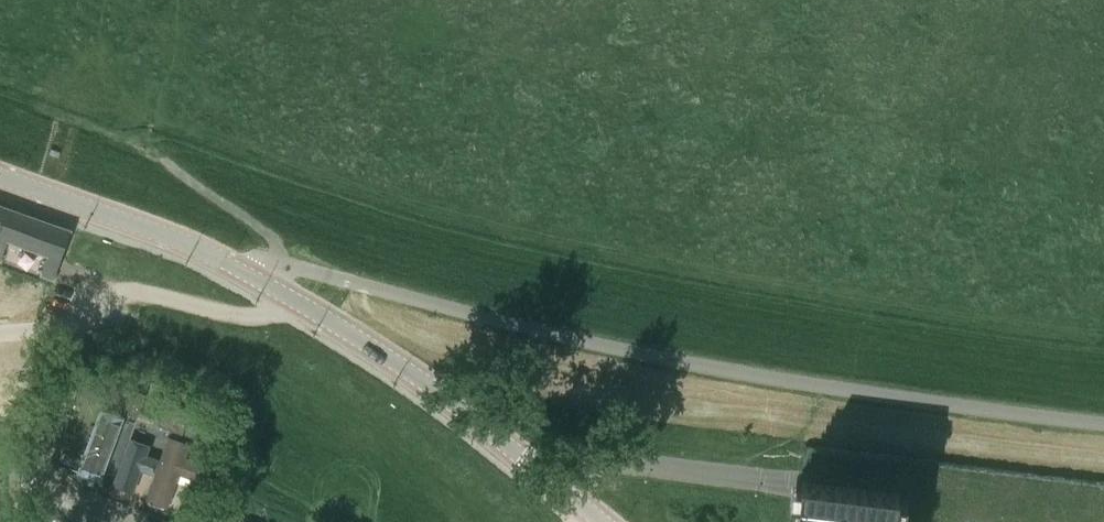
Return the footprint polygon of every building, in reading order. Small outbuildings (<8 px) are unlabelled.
[(1,260),(9,237),(27,243),(49,251),(41,274),(54,279),(71,231),(0,205),(0,260),(1,260)] [(136,417),(144,395),(132,390),(124,412),(136,417)] [(178,407),(166,403),(158,424),(170,429),(178,407)] [(178,407),(170,429),(182,433),(190,411),(178,407)] [(103,472),(121,422),(101,415),(83,465),(103,472)] [(169,436),(162,457),(147,497),(167,504),(179,472),(194,478),(199,462),(184,457),(189,443),(169,436)] [(112,484),(132,491),(141,469),(146,454),(150,445),(130,437),(112,484)] [(803,480),(900,492),(896,521),(1103,521),(1103,484),(807,448),(805,471),(803,480)] [(900,492),(803,480),(803,482),(803,487),(801,498),(800,506),(799,506),(797,521),(896,521),(900,492)] [(176,517),(188,521),(198,521),(206,502),(186,493),(176,517)]
